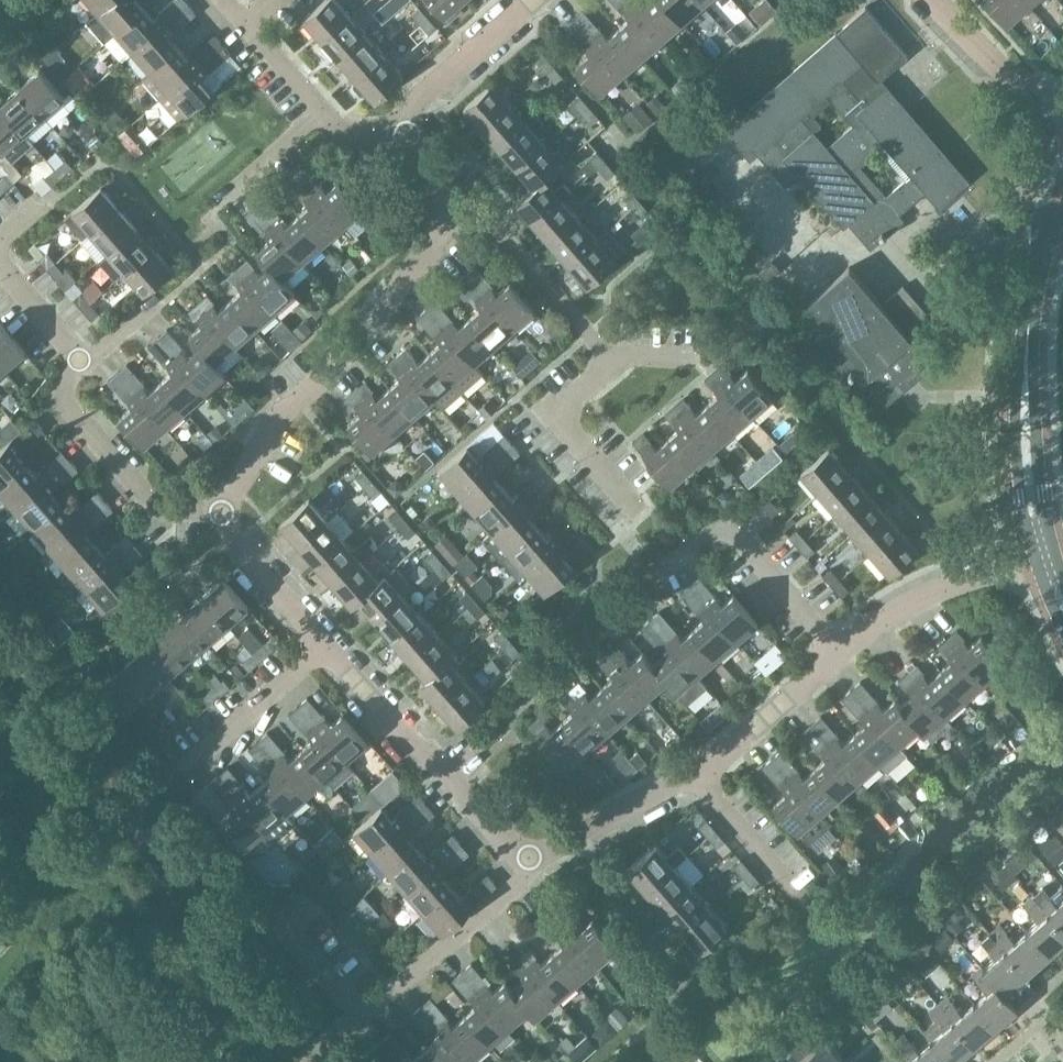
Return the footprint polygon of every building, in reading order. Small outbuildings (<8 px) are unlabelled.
[(106,40),(144,7),(138,0),(113,0),(99,12),(89,21),(106,40)] [(99,12),(113,0),(89,0),(99,12)] [(134,52),(188,4),(184,0),(173,0),(159,12),(160,14),(154,19),(144,7),(106,40),(123,61),(134,52)] [(322,40),(351,15),(338,0),(326,0),(304,19),(322,40)] [(445,16),(449,21),(463,9),(459,4),(463,0),(431,0),(445,16)] [(617,29),(642,57),(661,39),(627,0),(610,0),(623,14),(624,13),(629,19),(617,29)] [(661,39),(682,21),(663,0),(651,0),(646,4),(642,0),(627,0),(661,39)] [(682,21),(702,4),(698,0),(663,0),(682,21)] [(778,9),(770,0),(763,0),(750,11),(761,24),(778,9)] [(1024,0),(987,0),(1008,23),(1028,5),(1024,0)] [(134,52),(151,71),(179,47),(169,36),(175,30),(176,31),(196,14),(188,4),(134,52)] [(411,13),(421,24),(428,17),(419,6),(411,13)] [(584,11),(575,20),(622,74),(642,57),(617,29),(606,39),(601,33),(602,32),(584,11)] [(322,40),(339,60),(368,35),(351,15),(322,40)] [(428,17),(421,24),(430,34),(438,27),(428,17)] [(622,74),(575,20),(565,28),(583,48),(584,47),(589,53),(577,64),(601,92),(622,74)] [(727,32),(737,44),(748,35),(738,22),(727,32)] [(1043,31),(1029,44),(1031,47),(1040,57),(1054,44),(1043,31)] [(969,180),(887,85),(865,104),(851,88),(858,81),(850,72),(862,62),(835,33),(724,129),(750,159),(757,153),(786,186),(798,175),(843,227),(848,222),(871,248),(886,234),(881,229),(925,190),(939,206),(969,180)] [(142,79),(160,99),(222,44),(214,35),(193,52),(194,53),(189,58),(179,47),(151,71),(142,79)] [(339,60),(357,80),(385,55),(368,35),(339,60)] [(222,44),(160,99),(178,120),(214,88),(203,75),(209,70),(210,71),(231,53),(222,44)] [(43,60),(42,61),(51,72),(59,81),(62,79),(62,78),(73,69),(56,49),(43,60)] [(536,62),(546,72),(554,65),(544,54),(536,62)] [(385,55),(357,80),(354,83),(354,87),(360,94),(364,94),(367,92),(374,100),(403,75),(385,55)] [(96,85),(78,65),(73,69),(62,78),(62,79),(80,99),(96,85)] [(554,65),(546,72),(555,83),(563,75),(554,65)] [(41,69),(20,87),(45,115),(53,124),(70,110),(62,100),(64,99),(65,97),(41,69)] [(682,78),(671,87),(678,95),(689,86),(682,78)] [(464,107),(481,128),(510,103),(492,83),(464,107)] [(97,86),(86,95),(98,109),(108,100),(97,86)] [(20,87),(1,104),(25,132),(45,115),(20,87)] [(79,102),(78,101),(71,93),(65,97),(64,99),(62,100),(70,110),(74,107),(79,102)] [(657,93),(647,102),(657,114),(667,105),(657,93)] [(571,101),(580,112),(588,105),(579,94),(571,101)] [(639,101),(623,115),(637,131),(653,117),(639,101)] [(481,128),(499,147),(527,123),(510,103),(481,128)] [(0,105),(0,147),(4,151),(13,161),(33,143),(25,133),(25,132),(1,104),(0,105)] [(112,104),(101,114),(113,128),(125,119),(112,104)] [(588,105),(580,112),(590,123),(598,116),(588,105)] [(499,147),(516,167),(544,142),(527,123),(499,147)] [(130,124),(118,135),(136,156),(148,145),(130,124)] [(85,142),(92,150),(103,140),(96,133),(85,142)] [(516,167),(534,188),(544,178),(545,179),(563,164),(544,142),(516,167)] [(589,159),(598,168),(606,161),(597,150),(588,157),(589,159)] [(66,159),(56,168),(62,176),(73,166),(66,159)] [(598,168),(589,159),(581,166),(589,176),(598,168)] [(606,161),(598,168),(607,178),(615,171),(606,161)] [(305,163),(295,171),(342,226),(363,208),(339,180),(327,190),(322,185),(323,184),(305,163)] [(62,176),(56,168),(45,177),(52,185),(62,176)] [(310,205),(298,215),(323,243),(342,226),(295,171),(285,180),(304,200),(305,199),(310,205)] [(0,181),(0,186),(4,191),(15,181),(8,174),(0,181)] [(534,188),(516,203),(534,224),(562,199),(571,191),(564,183),(555,190),(554,189),(545,179),(544,178),(534,188)] [(73,211),(65,218),(83,238),(91,232),(120,207),(102,186),(89,197),(73,211)] [(623,197),(633,208),(641,201),(631,190),(623,197)] [(265,198),(255,206),(304,260),(323,243),(298,215),(287,225),(282,219),(283,218),(265,198)] [(534,224),(551,244),(580,219),(562,199),(534,224)] [(641,201),(633,208),(642,218),(650,211),(641,201)] [(600,206),(604,210),(608,206),(605,202),(600,206)] [(258,251),(270,265),(282,279),(283,277),(304,260),(255,206),(246,215),(264,235),(265,234),(270,240),(258,251)] [(91,232),(108,252),(137,227),(120,207),(91,232)] [(371,210),(368,213),(364,216),(378,232),(385,226),(389,222),(375,207),(371,210)] [(551,244),(569,264),(597,239),(580,219),(551,244)] [(108,252),(100,259),(118,279),(126,271),(154,247),(137,227),(108,252)] [(597,239),(569,264),(587,284),(627,249),(609,229),(597,239)] [(154,247),(126,271),(144,292),(172,267),(154,247)] [(39,259),(47,269),(55,263),(46,253),(39,259)] [(352,258),(343,265),(352,275),(361,268),(352,258)] [(248,259),(238,268),(275,310),(296,292),(283,277),(282,279),(270,265),(259,275),(254,269),(255,268),(248,259)] [(781,269),(773,260),(759,272),(767,281),(781,269)] [(55,263),(47,269),(56,280),(64,273),(55,263)] [(476,265),(466,274),(513,328),(534,310),(510,282),(497,293),(492,287),(494,286),(476,265)] [(911,338),(903,329),(849,267),(807,303),(829,328),(816,340),(878,411),(895,396),(917,378),(935,362),(912,336),(911,338)] [(242,290),(231,300),(255,327),(275,310),(238,268),(229,276),(236,285),(237,284),(242,290)] [(481,308),(469,318),(494,345),(513,328),(466,274),(456,282),(474,303),(476,301),(481,308)] [(886,301),(907,326),(908,327),(926,312),(903,286),(886,301)] [(73,299),(82,309),(90,303),(81,292),(73,299)] [(208,294),(198,302),(236,344),(255,327),(231,300),(219,310),(214,304),(215,303),(208,294)] [(436,300),(426,308),(474,362),(494,345),(469,318),(458,328),(453,322),(454,321),(436,300)] [(190,335),(201,347),(215,362),(236,344),(198,302),(189,311),(196,319),(197,318),(203,324),(190,335)] [(90,303),(82,309),(91,319),(99,313),(90,303)] [(441,342),(429,352),(462,390),(483,372),(474,362),(426,308),(417,317),(435,337),(436,336),(441,342)] [(284,320),(272,330),(290,350),(301,340),(293,330),(284,320)] [(305,320),(293,330),(301,340),(313,329),(305,320)] [(5,368),(25,350),(1,322),(0,323),(0,362),(5,368)] [(557,323),(548,331),(556,341),(566,333),(557,323)] [(167,329),(158,338),(205,391),(225,374),(215,362),(201,347),(189,357),(184,351),(186,350),(167,329)] [(173,371),(161,382),(185,409),(205,391),(158,338),(148,346),(166,367),(167,366),(173,371)] [(406,347),(396,355),(434,397),(443,407),(462,390),(429,352),(418,363),(412,357),(414,356),(406,347)] [(264,354),(252,364),(261,375),(273,365),(264,354)] [(401,377),(389,387),(414,415),(434,397),(396,355),(387,364),(394,372),(396,371),(401,377)] [(522,357),(512,366),(522,379),(533,370),(522,357)] [(724,363),(714,372),(751,414),(772,396),(748,368),(736,379),(730,373),(731,372),(724,363)] [(128,364),(118,373),(166,426),(185,409),(161,382),(149,392),(144,386),(145,384),(128,364)] [(719,393),(707,404),(732,431),(751,414),(714,372),(705,380),(712,389),(714,388),(719,393)] [(166,426),(118,373),(109,381),(126,401),(127,400),(133,406),(120,417),(144,445),(166,426)] [(366,381),(357,390),(394,432),(414,415),(389,387),(378,397),(373,391),(374,390),(366,381)] [(394,432),(357,390),(347,399),(355,407),(356,406),(361,412),(349,423),(373,451),(394,432)] [(684,398),(675,406),(712,449),(732,431),(707,404),(696,414),(691,408),(692,407),(684,398)] [(490,399),(478,409),(486,418),(496,410),(498,408),(494,404),(490,399)] [(679,428),(667,438),(692,466),(712,449),(675,406),(665,415),(673,423),(674,422),(679,428)] [(226,415),(233,424),(242,416),(235,408),(226,415)] [(27,463),(17,451),(23,446),(24,447),(44,429),(35,419),(35,418),(14,436),(15,437),(12,439),(3,447),(0,449),(0,486),(27,463)] [(468,421),(460,428),(466,436),(474,429),(468,421)] [(457,425),(446,434),(456,445),(466,436),(460,428),(457,425)] [(213,429),(208,433),(214,440),(219,436),(213,429)] [(0,438),(0,443),(3,447),(12,439),(7,432),(0,438)] [(794,432),(781,443),(787,451),(801,439),(794,432)] [(692,466),(667,438),(656,448),(651,442),(652,441),(644,433),(633,442),(640,451),(641,450),(671,484),(692,466)] [(440,470),(458,490),(512,443),(503,434),(483,451),(484,453),(478,458),(467,445),(440,470)] [(775,441),(768,447),(774,454),(781,448),(775,441)] [(458,490),(476,511),(504,487),(493,475),(499,470),(500,471),(520,453),(512,443),(458,490)] [(801,472),(819,493),(847,468),(829,448),(801,472)] [(198,449),(191,455),(195,459),(201,453),(198,449)] [(367,449),(360,455),(366,463),(374,456),(367,449)] [(17,507),(71,460),(62,450),(41,468),(43,469),(37,474),(27,463),(0,486),(0,488),(17,507)] [(424,451),(416,458),(426,470),(434,462),(424,451)] [(758,461),(766,471),(774,464),(766,454),(758,461)] [(17,507),(33,526),(61,503),(51,491),(57,486),(58,487),(79,469),(71,460),(17,507)] [(758,461),(750,468),(758,478),(766,471),(758,461)] [(819,493),(836,513),(864,488),(847,468),(819,493)] [(355,477),(364,487),(372,480),(363,470),(355,477)] [(749,474),(740,482),(746,488),(755,480),(749,474)] [(396,478),(387,486),(396,497),(405,489),(396,478)] [(372,480),(364,487),(374,498),(382,491),(372,480)] [(476,511),(493,531),(535,494),(526,484),(517,491),(518,493),(513,498),(504,487),(476,511)] [(836,513),(854,533),(882,508),(864,488),(836,513)] [(33,526),(51,547),(105,500),(97,490),(76,508),(77,509),(71,514),(61,503),(33,526)] [(722,492),(719,495),(726,504),(735,496),(732,493),(722,492)] [(493,531),(483,539),(500,559),(501,558),(501,559),(510,551),(538,527),(528,514),(533,509),(534,510),(543,503),(535,494),(493,531)] [(281,523),(299,544),(327,519),(309,498),(281,523)] [(770,499),(763,505),(772,516),(780,509),(770,499)] [(51,547),(69,567),(96,543),(86,531),(92,526),(93,527),(114,509),(105,500),(51,547)] [(379,509),(375,503),(366,510),(371,516),(379,509)] [(412,505),(407,509),(414,517),(418,513),(412,505)] [(854,533),(871,553),(899,528),(882,508),(854,533)] [(390,517),(398,527),(407,520),(398,510),(390,517)] [(792,516),(781,526),(786,532),(797,522),(792,516)] [(299,544),(316,564),(345,539),(327,519),(299,544)] [(407,520),(398,527),(409,538),(417,531),(407,520)] [(510,551),(501,559),(518,578),(527,570),(569,533),(561,524),(557,527),(555,529),(552,531),(553,532),(553,533),(547,538),(540,529),(538,527),(510,551)] [(793,539),(798,546),(806,539),(797,528),(789,535),(793,539)] [(899,528),(871,553),(889,573),(917,549),(899,528)] [(569,533),(527,570),(545,591),(573,567),(562,554),(568,549),(569,550),(577,543),(569,533)] [(120,540),(119,540),(119,541),(128,550),(135,544),(127,534),(126,535),(120,540)] [(448,534),(437,544),(454,564),(465,554),(448,534)] [(316,564),(334,584),(362,559),(379,544),(371,536),(355,551),(345,539),(316,564)] [(806,539),(798,546),(808,557),(816,550),(806,539)] [(69,567),(86,587),(128,550),(119,541),(111,548),(112,549),(106,554),(96,543),(69,567)] [(128,550),(86,587),(100,603),(88,613),(91,618),(98,626),(121,605),(122,605),(115,598),(131,583),(121,571),(127,566),(128,567),(136,560),(136,559),(135,559),(128,550)] [(425,557),(434,568),(442,561),(433,550),(425,557)] [(362,559),(334,584),(352,604),(358,599),(380,580),(379,579),(385,573),(390,569),(383,562),(373,571),(362,559)] [(442,561),(434,568),(444,579),(452,572),(442,561)] [(375,619),(404,594),(414,586),(395,565),(379,579),(380,580),(358,599),(375,619)] [(434,568),(413,585),(414,586),(423,597),(444,579),(434,568)] [(824,575),(833,586),(841,579),(832,569),(824,575)] [(473,571),(466,577),(471,583),(479,577),(473,571)] [(483,575),(472,584),(480,593),(491,584),(483,575)] [(700,577),(690,585),(737,640),(758,622),(734,594),(721,605),(716,599),(717,598),(700,577)] [(224,578),(204,596),(228,624),(249,606),(224,578)] [(841,579),(833,586),(843,596),(850,590),(841,579)] [(704,619),(693,629),(717,657),(737,640),(690,585),(680,594),(698,614),(699,613),(704,619)] [(459,597),(468,608),(477,600),(467,590),(459,597)] [(567,598),(560,590),(548,600),(555,608),(567,598)] [(375,619),(392,639),(421,614),(404,594),(375,619)] [(204,596),(184,613),(208,641),(221,630),(228,624),(204,596)] [(477,600),(468,608),(478,619),(486,611),(477,600)] [(503,603),(495,610),(503,619),(511,612),(503,603)] [(660,611),(650,620),(697,674),(717,657),(693,629),(681,639),(676,633),(677,632),(660,611)] [(184,613),(164,630),(188,659),(208,641),(184,613)] [(60,614),(45,627),(61,645),(65,641),(76,632),(60,614)] [(392,639),(409,658),(437,633),(421,614),(392,639)] [(665,654),(653,663),(667,679),(666,680),(687,704),(707,686),(697,674),(650,620),(640,628),(658,649),(659,648),(665,654)] [(228,624),(221,630),(228,638),(235,632),(228,624)] [(248,627),(238,636),(253,653),(263,644),(248,627)] [(164,630),(144,648),(168,676),(188,659),(164,630)] [(958,630),(948,638),(984,681),(1006,662),(1013,670),(1025,660),(1000,632),(988,643),(981,635),(969,645),(964,639),(965,638),(958,630)] [(495,638),(503,648),(512,641),(503,631),(495,638)] [(409,658),(426,678),(449,659),(450,660),(456,655),(437,633),(409,658)] [(952,660),(941,670),(965,698),(984,681),(948,638),(938,646),(946,655),(947,654),(952,660)] [(512,641),(503,648),(512,658),(521,651),(512,641)] [(263,644),(253,653),(259,660),(270,651),(263,644)] [(619,646),(609,655),(646,697),(666,680),(667,679),(653,663),(643,651),(630,662),(625,656),(626,655),(619,646)] [(144,648),(124,665),(148,693),(168,676),(144,648)] [(228,651),(222,657),(230,666),(236,660),(228,651)] [(259,660),(253,653),(242,663),(248,670),(259,660)] [(613,677),(602,687),(626,715),(646,697),(609,655),(600,663),(607,672),(609,671),(613,677)] [(420,684),(438,705),(467,680),(450,660),(449,659),(426,678),(420,684)] [(491,659),(480,668),(489,678),(499,669),(491,659)] [(230,667),(239,677),(244,672),(235,662),(230,667)] [(770,664),(763,669),(767,673),(773,668),(770,664)] [(918,664),(908,672),(945,715),(965,698),(941,670),(929,680),(924,674),(925,673),(918,664)] [(912,694),(901,704),(920,725),(918,727),(931,741),(952,723),(945,715),(908,672),(898,681),(906,689),(907,688),(912,694)] [(214,673),(207,680),(213,688),(220,695),(230,686),(223,679),(221,681),(214,673)] [(467,680),(438,705),(457,726),(485,700),(467,680)] [(579,681),(569,689),(606,732),(626,715),(602,687),(590,697),(585,691),(586,690),(579,681)] [(861,681),(852,689),(899,743),(918,727),(920,725),(901,704),(895,698),(883,708),(878,703),(879,701),(861,681)] [(220,695),(213,688),(203,697),(209,704),(220,695)] [(574,711),(562,721),(586,749),(606,732),(569,689),(560,698),(567,706),(569,705),(574,711)] [(866,723),(855,733),(879,761),(899,743),(852,689),(842,698),(860,718),(861,717),(866,723)] [(1038,695),(1032,701),(1039,709),(1045,704),(1038,695)] [(308,697),(299,706),(346,759),(366,742),(343,714),(330,725),(325,719),(326,718),(308,697)] [(302,749),(326,777),(334,787),(355,769),(346,759),(299,706),(289,714),(306,735),(308,733),(313,739),(302,749)] [(184,713),(174,722),(180,729),(190,721),(184,713)] [(710,714),(701,721),(709,731),(718,724),(710,714)] [(586,749),(562,721),(551,731),(546,725),(547,724),(539,715),(528,725),(535,734),(536,733),(566,767),(586,749)] [(821,715),(812,724),(859,778),(879,761),(855,733),(843,743),(838,737),(839,736),(821,715)] [(681,718),(671,727),(676,733),(686,724),(681,718)] [(180,729),(174,722),(163,732),(169,739),(180,729)] [(826,757),(815,767),(839,795),(859,778),(812,724),(802,732),(820,752),(821,751),(826,757)] [(669,727),(658,737),(667,747),(678,737),(669,727)] [(269,732),(259,740),(306,794),(326,777),(302,749),(290,759),(285,753),(286,752),(269,732)] [(799,735),(792,741),(800,750),(807,744),(799,735)] [(273,774),(262,784),(286,812),(306,794),(259,740),(249,748),(267,769),(268,768),(273,774)] [(782,750),(772,758),(820,812),(839,795),(815,767),(804,777),(798,771),(800,770),(782,750)] [(638,752),(629,760),(637,769),(638,770),(641,768),(644,765),(647,763),(648,762),(638,752)] [(626,758),(612,771),(619,779),(634,767),(626,758)] [(820,812),(772,758),(763,766),(780,787),(781,786),(787,791),(774,803),(808,843),(830,824),(820,812)] [(229,766),(219,775),(267,828),(276,838),(295,822),(286,812),(262,784),(250,794),(245,788),(246,787),(229,766)] [(219,775),(209,783),(227,804),(228,802),(233,809),(221,819),(245,847),(254,857),(276,838),(267,828),(219,775)] [(391,775),(373,790),(385,803),(402,788),(391,775)] [(354,830),(372,851),(427,804),(418,794),(398,812),(399,813),(393,818),(382,806),(373,814),(364,821),(354,830)] [(372,851),(390,871),(417,847),(407,835),(413,830),(415,831),(435,813),(427,804),(372,851)] [(210,805),(202,812),(209,820),(217,813),(210,805)] [(365,806),(357,813),(364,821),(373,814),(365,806)] [(883,807),(876,813),(887,827),(894,821),(883,807)] [(1046,809),(1041,814),(1047,821),(1052,816),(1046,809)] [(700,826),(708,836),(716,830),(708,820),(700,826)] [(716,830),(708,836),(718,847),(726,841),(716,830)] [(1040,845),(1059,866),(1062,863),(1062,842),(1054,832),(1040,845)] [(390,871),(407,891),(461,843),(453,833),(432,851),(433,853),(427,858),(417,847),(390,871)] [(321,838),(314,844),(324,855),(331,849),(321,838)] [(1028,841),(1016,851),(1026,862),(1037,852),(1028,841)] [(407,891),(425,911),(452,886),(442,875),(448,870),(449,871),(470,853),(461,843),(407,891)] [(657,845),(629,869),(646,890),(675,866),(687,855),(679,845),(666,856),(657,845)] [(733,849),(726,855),(729,860),(736,853),(733,849)] [(314,851),(304,860),(312,867),(315,865),(321,859),(314,851)] [(324,858),(316,866),(322,873),(330,865),(324,858)] [(734,866),(743,876),(751,870),(742,859),(734,866)] [(840,872),(831,862),(823,870),(831,880),(840,872)] [(1005,864),(989,876),(1001,891),(1016,878),(1005,864)] [(646,890),(664,910),(692,886),(675,866),(646,890)] [(751,870),(743,876),(753,888),(760,881),(751,870)] [(452,886),(425,911),(443,931),(476,902),(477,902),(498,885),(497,884),(488,873),(467,891),(468,892),(462,898),(452,886)] [(345,878),(335,887),(346,899),(355,890),(345,878)] [(277,884),(266,883),(277,896),(290,885),(277,884)] [(664,910),(681,930),(709,906),(692,886),(664,910)] [(1034,893),(1062,926),(1062,893),(1056,900),(1043,886),(1034,893)] [(1025,927),(1049,954),(1062,941),(1062,926),(1034,893),(1025,901),(1037,916),(1025,927)] [(950,913),(942,919),(947,925),(954,934),(963,927),(957,920),(966,912),(958,902),(948,910),(950,913)] [(709,906),(681,930),(699,951),(727,926),(709,906)] [(569,913),(560,921),(597,964),(617,946),(593,918),(581,929),(576,923),(577,922),(569,913)] [(380,919),(371,927),(378,935),(388,927),(380,919)] [(564,943),(553,953),(576,981),(597,964),(560,921),(550,930),(558,938),(559,937),(564,943)] [(1000,923),(991,931),(1027,973),(1049,954),(1025,927),(1012,938),(1000,923)] [(948,928),(933,940),(942,950),(956,938),(948,928)] [(981,965),(982,965),(1005,992),(1006,991),(1027,973),(991,931),(982,939),(994,953),(981,965)] [(529,947),(520,956),(557,998),(576,981),(553,953),(541,963),(536,957),(537,956),(529,947)] [(931,951),(917,964),(926,974),(940,961),(931,951)] [(524,978),(513,988),(530,1008),(529,1009),(536,1017),(557,998),(520,956),(510,964),(518,973),(519,972),(524,978)] [(472,963),(462,971),(510,1025),(529,1009),(530,1008),(513,988),(506,980),(494,990),(488,984),(490,983),(472,963)] [(986,988),(974,998),(997,1025),(1019,1006),(1006,991),(1005,992),(982,965),(973,973),(986,988)] [(477,1005),(465,1015),(489,1043),(510,1025),(462,971),(453,979),(470,1000),(472,999),(477,1005)] [(896,980),(888,987),(891,991),(895,996),(903,989),(896,980)] [(454,986),(446,993),(457,1005),(464,998),(454,986)] [(649,986),(639,995),(645,1002),(655,993),(649,986)] [(888,987),(882,992),(885,997),(891,991),(888,987)] [(869,1004),(866,1006),(875,1017),(891,1003),(885,997),(882,992),(869,1004)] [(949,994),(940,1002),(976,1043),(997,1025),(974,998),(962,1009),(949,994)] [(432,998),(422,1006),(470,1060),(489,1043),(465,1015),(454,1025),(448,1019),(450,1018),(432,998)] [(925,1029),(931,1036),(954,1061),(955,1061),(976,1043),(940,1002),(930,1010),(937,1018),(925,1029)] [(617,1005),(605,1015),(608,1018),(616,1027),(627,1017),(617,1005)] [(425,1050),(436,1061),(467,1061),(470,1060),(422,1006),(413,1014),(430,1035),(432,1034),(437,1040),(425,1050)] [(608,1018),(595,1029),(603,1038),(616,1027),(608,1018)] [(382,1040),(401,1061),(436,1061),(425,1050),(414,1060),(409,1054),(410,1052),(392,1032),(382,1040)] [(931,1036),(919,1047),(905,1032),(896,1040),(914,1061),(954,1061),(931,1036)] [(567,1034),(560,1041),(570,1052),(572,1051),(577,1046),(567,1034)] [(570,1052),(569,1053),(576,1061),(596,1044),(589,1036),(577,1046),(572,1051),(570,1052)] [(845,1057),(826,1036),(800,1059),(803,1061),(840,1061),(845,1057)] [(382,1040),(373,1049),(384,1061),(401,1061),(382,1040)]
